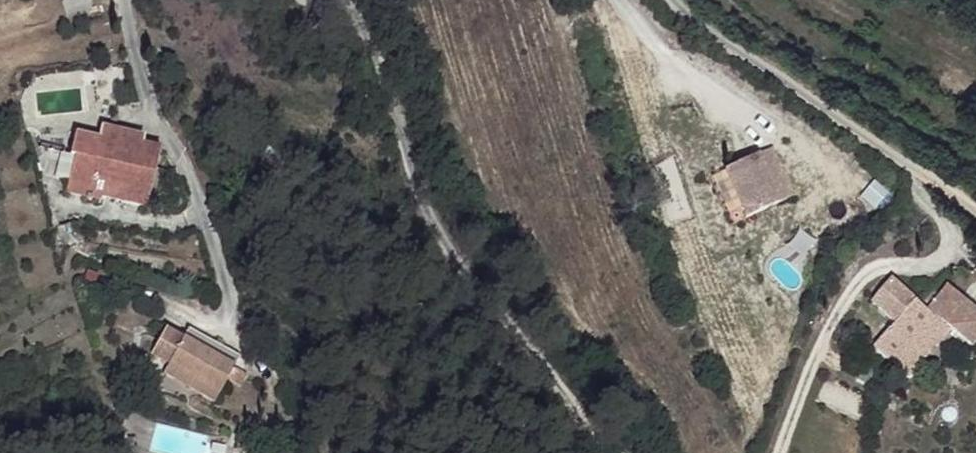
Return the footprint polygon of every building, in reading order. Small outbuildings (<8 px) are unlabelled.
[(70,14),(92,6),(90,0),(66,0),(70,14)] [(46,124),(49,137),(75,143),(78,129),(46,124)] [(73,152),(78,153),(163,169),(168,145),(146,141),(147,135),(105,125),(102,135),(78,129),(75,143),(73,152)] [(774,143),(727,165),(751,213),(798,191),(774,143)] [(163,173),(78,153),(74,176),(104,182),(106,172),(141,179),(138,196),(157,200),(163,173)] [(163,173),(163,169),(78,153),(163,173)] [(74,176),(70,190),(111,199),(113,191),(138,196),(141,179),(106,172),(104,182),(74,176)] [(892,277),(873,298),(897,318),(874,343),(907,373),(951,324),(973,342),(975,339),(975,305),(950,284),(929,308),(892,277)] [(197,333),(179,364),(230,393),(248,362),(197,333)] [(179,364),(171,378),(222,409),(230,393),(179,364)]
